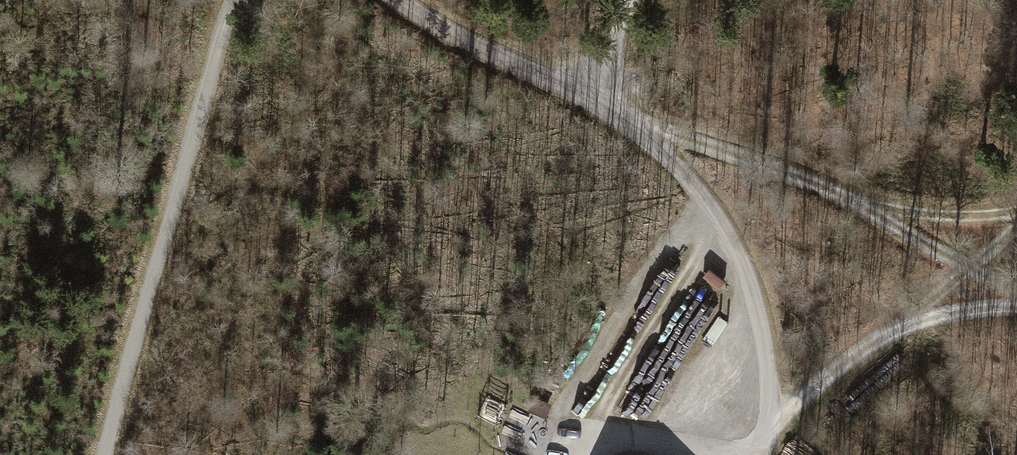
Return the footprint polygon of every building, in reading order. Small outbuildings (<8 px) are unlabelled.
[(553,404),(535,396),(528,412),(547,420),(553,404)]
